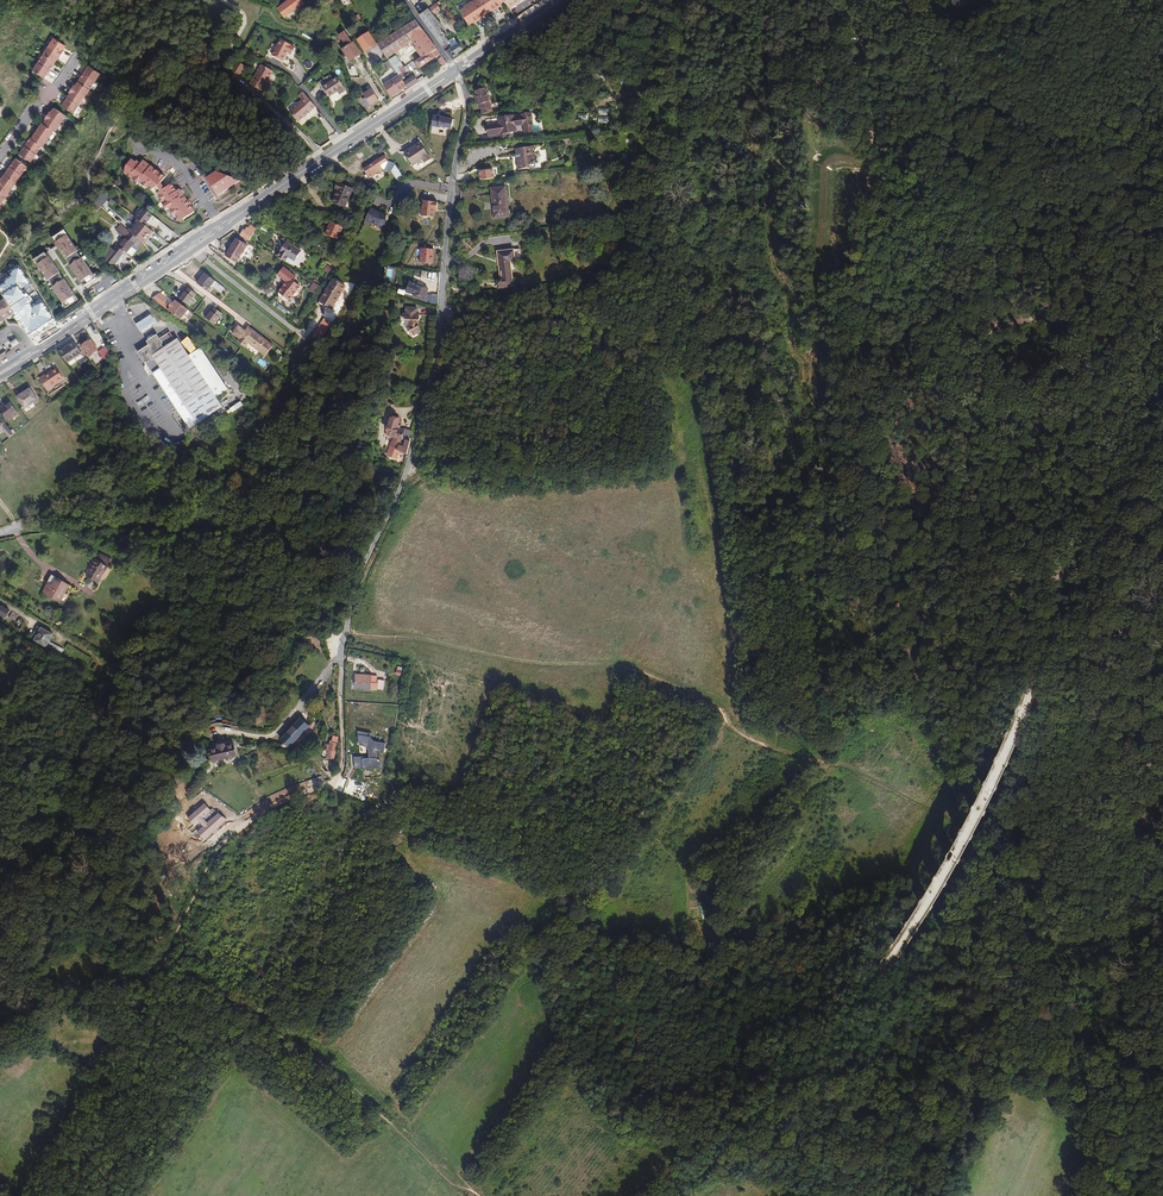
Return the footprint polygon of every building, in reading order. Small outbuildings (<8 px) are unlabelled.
[(304,3),(302,0),(290,0),(278,9),(290,14),(290,13),(304,3)] [(470,1),(470,0),(469,0),(462,4),(463,6),(457,9),(466,24),(472,21),(472,22),(480,17),(479,16),(492,9),(493,10),(500,5),(499,4),(505,1),(505,0),(472,0),(470,1)] [(442,9),(437,2),(420,15),(427,25),(440,42),(442,45),(448,41),(447,40),(448,40),(444,35),(445,35),(440,28),(442,26),(437,20),(438,20),(434,15),(442,9)] [(287,19),(293,15),(292,15),(290,13),(290,14),(278,9),(284,18),(287,19)] [(387,58),(412,41),(425,33),(416,20),(378,44),(378,45),(387,58)] [(361,54),(354,42),(352,43),(345,31),(339,35),(344,43),(347,42),(349,45),(342,50),(350,61),(361,54)] [(369,48),(377,43),(369,32),(357,40),(365,51),(369,48)] [(418,69),(441,54),(425,33),(412,41),(417,47),(423,57),(421,58),(416,62),(414,64),(418,69)] [(63,49),(65,46),(54,38),(48,46),(61,55),(64,51),(62,50),(63,49)] [(283,61),(288,52),(292,54),(295,48),(291,46),(291,45),(280,40),(272,55),(283,61)] [(442,45),(447,51),(452,47),(448,41),(442,45)] [(455,53),(462,48),(459,42),(452,47),(447,51),(451,57),(454,55),(455,56),(456,55),(455,53)] [(59,58),(61,55),(48,46),(43,54),(55,62),(57,59),(58,57),(59,58)] [(423,57),(417,47),(415,49),(421,58),(423,57)] [(53,65),(55,62),(43,54),(38,62),(51,71),(53,67),(52,66),(53,65)] [(401,64),(396,56),(389,60),(389,61),(393,67),(394,68),(401,64)] [(447,63),(443,57),(439,59),(443,66),(447,63)] [(389,61),(389,60),(385,63),(390,69),(391,68),(393,67),(389,61)] [(235,81),(242,70),(244,66),(238,61),(235,65),(229,81),(235,81)] [(49,74),(51,71),(38,62),(33,70),(44,78),(46,75),(47,73),(49,74)] [(265,86),(273,71),(261,64),(250,85),(262,91),(264,86),(265,86)] [(401,73),(408,69),(405,66),(404,67),(401,64),(394,68),(399,75),(401,73)] [(100,74),(89,66),(87,69),(86,70),(84,69),(82,73),(95,82),(100,74)] [(95,82),(82,73),(80,76),(81,77),(80,79),(78,82),(90,90),(95,82)] [(331,103),(348,93),(344,87),(338,77),(334,80),(331,75),(318,83),(331,103)] [(406,86),(404,82),(402,79),(399,75),(397,76),(384,85),(391,97),(406,87),(406,86)] [(409,89),(419,82),(414,75),(404,82),(406,86),(406,87),(408,89),(409,89)] [(84,97),(90,90),(78,82),(76,85),(75,86),(74,85),(71,89),(84,97)] [(483,114),(494,112),(486,87),(475,91),(477,95),(479,100),(480,104),(483,114)] [(363,98),(367,107),(379,102),(373,88),(363,92),(365,97),(363,98)] [(79,105),(84,97),(71,89),(69,92),(70,93),(69,94),(67,97),(79,105)] [(316,107),(303,92),(299,95),(303,100),(290,111),(298,122),(312,110),(316,107)] [(74,113),(79,105),(67,97),(66,97),(64,100),(65,101),(64,102),(62,105),(74,113)] [(60,124),(66,116),(59,111),(54,108),(52,111),(51,112),(50,111),(47,115),(60,124)] [(514,131),(513,127),(515,125),(532,122),(531,113),(500,118),(501,124),(488,126),(489,135),(501,134),(501,138),(506,137),(506,133),(514,131)] [(55,132),(60,124),(47,115),(45,119),(46,119),(45,121),(43,124),(54,131),(55,132)] [(450,131),(452,120),(433,116),(431,127),(450,131)] [(515,125),(513,127),(514,131),(517,131),(516,127),(524,126),(526,132),(534,131),(532,122),(515,125)] [(48,139),(54,131),(43,124),(42,123),(40,126),(39,127),(38,127),(35,130),(48,139)] [(43,147),(48,139),(35,130),(33,133),(34,134),(33,136),(31,139),(42,146),(43,147)] [(36,153),(42,146),(31,139),(29,137),(26,140),(28,141),(27,143),(25,146),(36,153)] [(412,166),(422,160),(425,163),(431,159),(421,143),(404,153),(412,166)] [(24,145),(23,145),(21,148),(22,149),(21,151),(19,154),(31,162),(36,153),(25,146),(24,145)] [(381,145),(376,148),(380,154),(384,151),(381,145)] [(532,147),(516,149),(516,154),(520,154),(521,158),(517,158),(519,169),(535,167),(532,147)] [(384,156),(364,169),(370,177),(383,169),(381,166),(387,161),(384,156)] [(16,159),(16,158),(14,161),(13,163),(11,162),(9,165),(22,174),(27,166),(16,159)] [(143,184),(151,190),(157,186),(161,191),(158,193),(160,196),(161,196),(163,200),(161,201),(164,205),(165,204),(167,208),(169,208),(171,211),(172,211),(179,221),(182,218),(183,219),(194,212),(179,189),(176,191),(171,184),(164,188),(160,183),(165,177),(143,160),(140,164),(136,161),(135,162),(131,159),(126,167),(128,169),(124,173),(134,180),(135,179),(142,185),(143,184)] [(384,169),(387,170),(391,162),(387,161),(381,166),(383,169),(384,169)] [(394,164),(390,172),(391,172),(398,182),(402,176),(394,164)] [(22,174),(9,165),(7,169),(8,170),(7,171),(5,174),(16,182),(22,174)] [(480,179),(494,179),(494,170),(480,170),(480,179)] [(16,182),(5,174),(3,177),(2,178),(0,178),(0,182),(11,190),(16,182)] [(217,195),(240,186),(216,177),(206,178),(217,195)] [(11,190),(0,182),(0,194),(5,198),(11,190)] [(107,195),(115,185),(111,182),(108,186),(103,192),(107,195)] [(335,189),(337,190),(332,202),(346,208),(353,189),(338,182),(335,189)] [(508,212),(505,187),(492,188),(494,204),(493,204),(494,217),(501,217),(501,212),(508,212)] [(101,207),(95,201),(93,204),(98,210),(101,207)] [(437,203),(423,201),(421,216),(433,218),(434,210),(436,210),(437,203)] [(145,225),(152,215),(144,209),(136,218),(137,219),(141,222),(145,225)] [(365,223),(370,225),(370,224),(376,227),(383,228),(384,226),(385,214),(378,214),(369,209),(363,222),(365,223)] [(286,223),(288,219),(281,215),(278,219),(286,223)] [(142,243),(144,245),(154,232),(150,229),(145,225),(141,222),(137,219),(128,230),(142,243)] [(623,228),(630,227),(629,222),(619,223),(620,230),(623,230),(623,228)] [(342,228),(330,223),(326,233),(338,238),(339,236),(340,236),(341,235),(339,235),(342,228)] [(128,230),(121,224),(116,230),(118,232),(118,233),(122,236),(121,237),(124,240),(118,247),(124,252),(126,253),(132,246),(136,249),(142,243),(128,230)] [(243,229),(240,235),(249,240),(254,232),(248,228),(247,227),(245,230),(243,229)] [(70,266),(84,286),(95,279),(86,265),(87,265),(82,258),(81,258),(77,252),(78,251),(64,231),(54,238),(60,248),(59,249),(66,259),(67,259),(71,265),(70,266)] [(247,245),(236,238),(233,243),(231,247),(225,256),(236,262),(242,253),(244,253),(245,252),(244,250),(247,245)] [(301,251),(287,242),(284,246),(281,251),(278,256),(285,261),(288,256),(295,260),(301,251)] [(111,252),(113,249),(108,245),(101,254),(105,259),(111,252)] [(119,259),(124,252),(118,247),(116,246),(113,249),(111,252),(119,259)] [(434,250),(420,249),(419,263),(433,264),(434,250)] [(515,261),(514,250),(498,252),(501,280),(497,280),(498,288),(514,286),(511,262),(515,261)] [(113,267),(119,259),(111,252),(105,259),(113,267)] [(67,307),(78,300),(65,279),(64,280),(59,273),(60,273),(53,262),(51,263),(45,253),(34,260),(39,267),(40,266),(45,273),(43,274),(48,281),(49,280),(53,286),(52,287),(57,294),(58,293),(67,307)] [(296,277),(284,267),(278,275),(284,280),(285,279),(288,281),(284,286),(283,286),(278,292),(279,295),(285,300),(289,300),(292,296),(294,296),(297,292),(297,290),(300,286),(293,280),(296,277)] [(205,273),(197,284),(207,291),(212,285),(215,281),(205,273)] [(345,286),(333,279),(319,302),(325,306),(331,309),(336,301),(335,300),(336,298),(337,299),(345,286)] [(224,288),(215,281),(212,285),(221,292),(224,288)] [(410,282),(406,292),(414,294),(413,296),(424,300),(427,289),(417,285),(410,282)] [(315,294),(319,286),(314,283),(309,290),(315,294)] [(181,293),(178,297),(188,304),(196,294),(188,288),(185,291),(183,294),(181,293)] [(32,309),(36,306),(28,293),(15,302),(22,313),(31,308),(32,309)] [(156,296),(153,299),(155,300),(181,320),(188,310),(176,300),(173,303),(172,303),(169,306),(165,303),(167,299),(160,293),(157,297),(156,296)] [(13,311),(4,297),(0,300),(0,320),(13,311)] [(208,312),(204,317),(214,324),(222,313),(214,308),(212,311),(210,314),(208,312)] [(417,308),(408,308),(408,314),(406,314),(403,313),(403,319),(406,320),(409,331),(411,330),(414,335),(422,331),(419,326),(418,326),(417,320),(420,320),(420,314),(417,314),(417,308)] [(141,332),(156,322),(152,314),(136,324),(141,332)] [(331,323),(324,319),(312,337),(319,341),(323,335),(331,324),(331,323)] [(333,325),(331,324),(323,335),(326,336),(333,325)] [(253,330),(249,334),(246,331),(238,326),(233,333),(240,338),(238,341),(246,347),(250,340),(261,348),(259,350),(265,355),(273,345),(253,330)] [(180,413),(190,429),(223,407),(216,397),(228,389),(200,349),(189,356),(177,339),(175,340),(170,332),(158,339),(157,337),(143,347),(149,360),(156,369),(184,409),(180,413)] [(13,347),(19,343),(17,339),(10,343),(13,347)] [(88,356),(98,350),(91,339),(87,342),(81,346),(88,356)] [(63,349),(59,352),(69,366),(83,357),(74,342),(69,345),(70,346),(64,350),(63,349)] [(99,352),(105,360),(111,356),(107,347),(99,352)] [(47,390),(63,380),(56,368),(40,378),(47,390)] [(24,393),(18,398),(25,409),(38,400),(30,388),(24,392),(24,393)] [(233,411),(243,405),(241,401),(230,408),(233,411)] [(0,407),(0,409),(7,420),(17,413),(10,402),(3,407),(3,406),(0,407)] [(395,437),(393,443),(392,442),(387,456),(397,460),(400,451),(407,454),(410,442),(409,441),(412,430),(405,428),(405,430),(400,428),(401,426),(398,425),(400,420),(398,419),(398,418),(395,417),(394,418),(392,417),(388,430),(388,431),(387,435),(395,437)] [(0,418),(0,432),(3,430),(9,437),(13,434),(0,418)] [(107,566),(112,559),(100,553),(88,571),(91,573),(88,577),(98,583),(101,579),(99,578),(107,566)] [(60,602),(70,586),(53,576),(49,583),(48,582),(46,586),(43,592),(60,602)] [(15,623),(20,614),(0,604),(0,615),(15,623)] [(53,646),(48,643),(53,634),(41,628),(34,641),(46,647),(57,656),(62,650),(56,646),(56,647),(54,645),(53,646)] [(116,674),(119,667),(113,664),(109,670),(115,673),(116,674)] [(353,691),(375,696),(379,681),(357,676),(353,691)] [(379,681),(375,696),(384,698),(384,696),(391,697),(393,687),(385,686),(385,683),(379,681)] [(96,708),(101,703),(99,701),(95,698),(91,703),(96,708)] [(289,747),(309,726),(301,718),(280,739),(284,742),(287,746),(289,747)] [(371,738),(359,735),(359,745),(365,747),(368,751),(368,759),(363,759),(362,757),(353,756),(353,767),(361,767),(361,769),(379,769),(378,764),(375,760),(375,753),(382,755),(385,746),(374,743),(371,738)] [(334,760),(337,743),(330,742),(327,758),(334,760)] [(237,756),(235,744),(226,746),(225,743),(217,745),(217,749),(209,751),(212,762),(237,756)]
